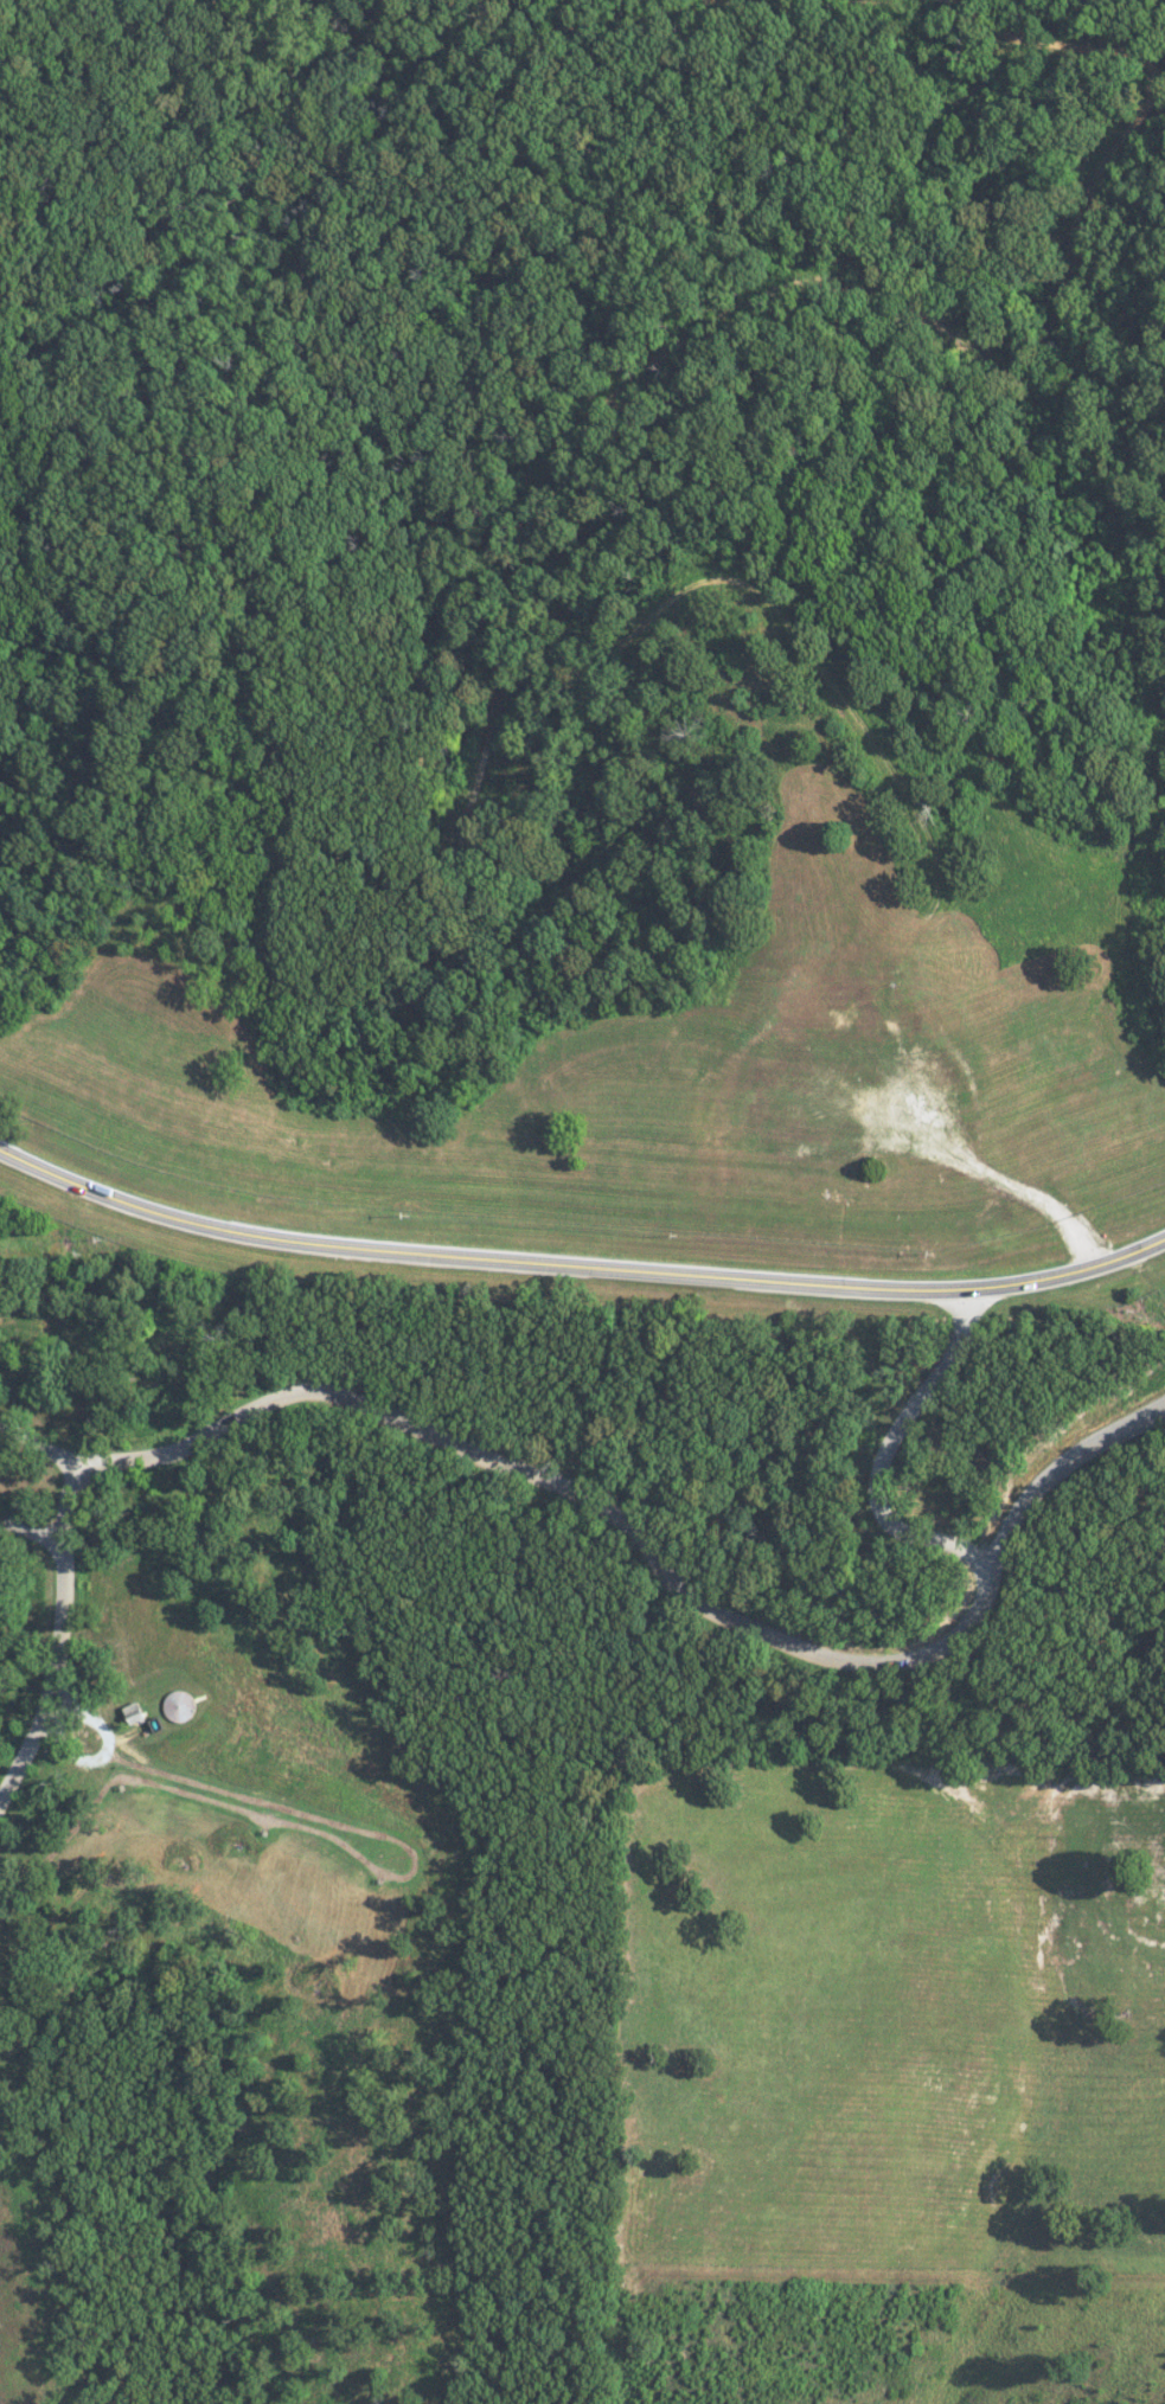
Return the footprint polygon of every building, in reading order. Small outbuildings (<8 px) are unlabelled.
[(199,1705),(180,1686),(159,1706),(177,1725),(199,1705)] [(125,1707),(132,1725),(147,1719),(139,1701),(125,1707)]
